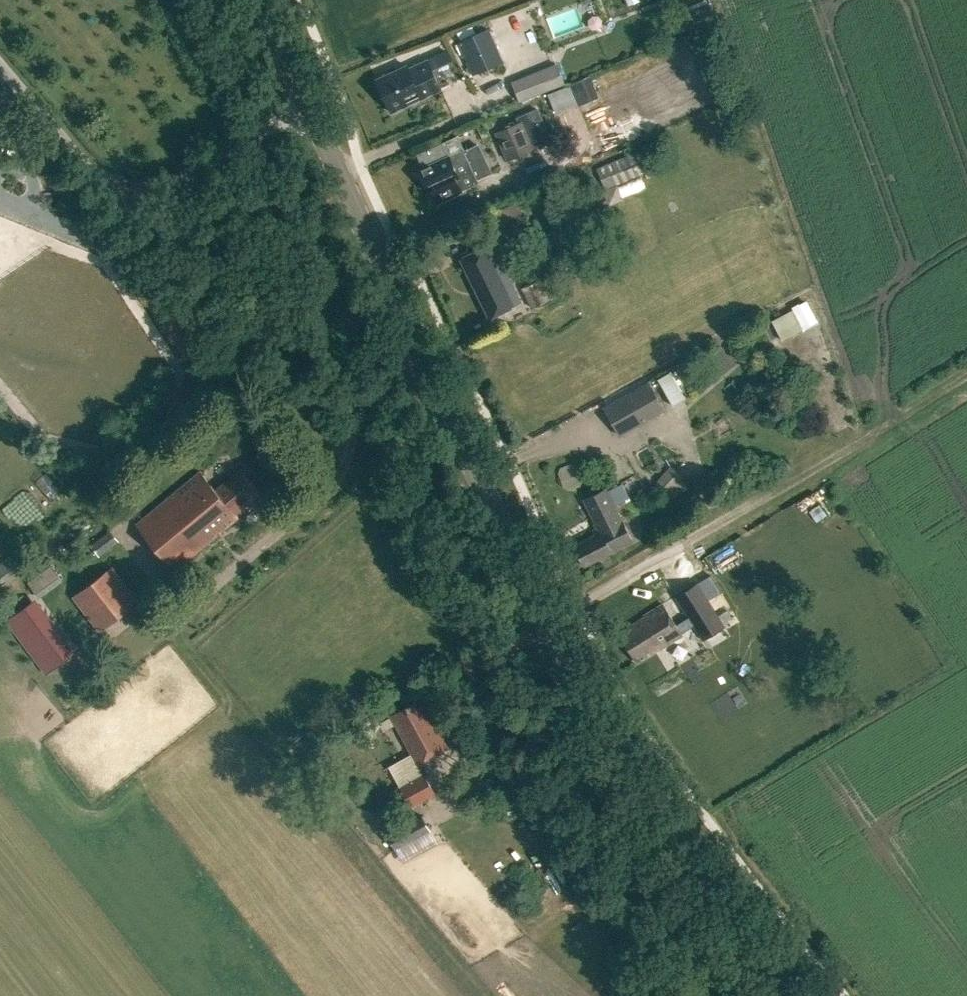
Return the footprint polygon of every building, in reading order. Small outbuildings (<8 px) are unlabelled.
[(586,6),(554,17),(562,38),(594,27),(586,6)] [(502,61),(488,29),(459,42),(473,74),(502,61)] [(376,79),(391,112),(441,89),(428,59),(408,68),(407,65),(377,79),(377,78),(376,79)] [(515,87),(520,102),(565,84),(559,69),(515,87)] [(562,107),(582,100),(576,82),(555,89),(562,107)] [(493,132),(506,161),(551,140),(541,118),(536,121),(532,111),(516,118),(518,121),(493,132)] [(456,134),(415,153),(421,168),(419,169),(429,190),(433,189),(439,202),(462,191),(461,189),(478,181),(477,178),(490,172),(477,143),(464,150),(463,148),(456,134)] [(650,170),(642,150),(598,168),(607,188),(650,170)] [(521,217),(493,228),(498,240),(526,229),(521,217)] [(461,258),(479,294),(510,279),(492,243),(461,258)] [(797,300),(807,325),(823,318),(813,294),(797,300)] [(661,379),(672,402),(684,396),(674,373),(661,379)] [(600,406),(617,434),(663,407),(646,378),(600,406)] [(654,481),(665,492),(680,476),(668,465),(654,481)] [(240,518),(236,513),(262,491),(241,467),(215,489),(200,471),(136,524),(175,572),(240,518)] [(574,545),(584,565),(612,551),(611,549),(632,538),(621,516),(620,516),(613,501),(626,495),(620,481),(584,499),(598,528),(593,530),(595,534),(574,545)] [(819,505),(810,511),(817,521),(826,514),(819,505)] [(110,533),(92,547),(99,557),(117,543),(110,533)] [(112,567),(72,597),(99,632),(139,602),(112,567)] [(676,596),(703,639),(724,625),(697,582),(676,596)] [(682,634),(663,603),(645,614),(646,616),(624,629),(627,634),(622,637),(638,662),(682,634)] [(417,707),(415,703),(392,716),(412,753),(441,736),(423,703),(417,707)] [(418,751),(396,759),(402,777),(424,769),(418,751)] [(423,771),(398,785),(411,808),(436,794),(423,771)] [(423,813),(386,834),(401,863),(438,842),(423,813)]
